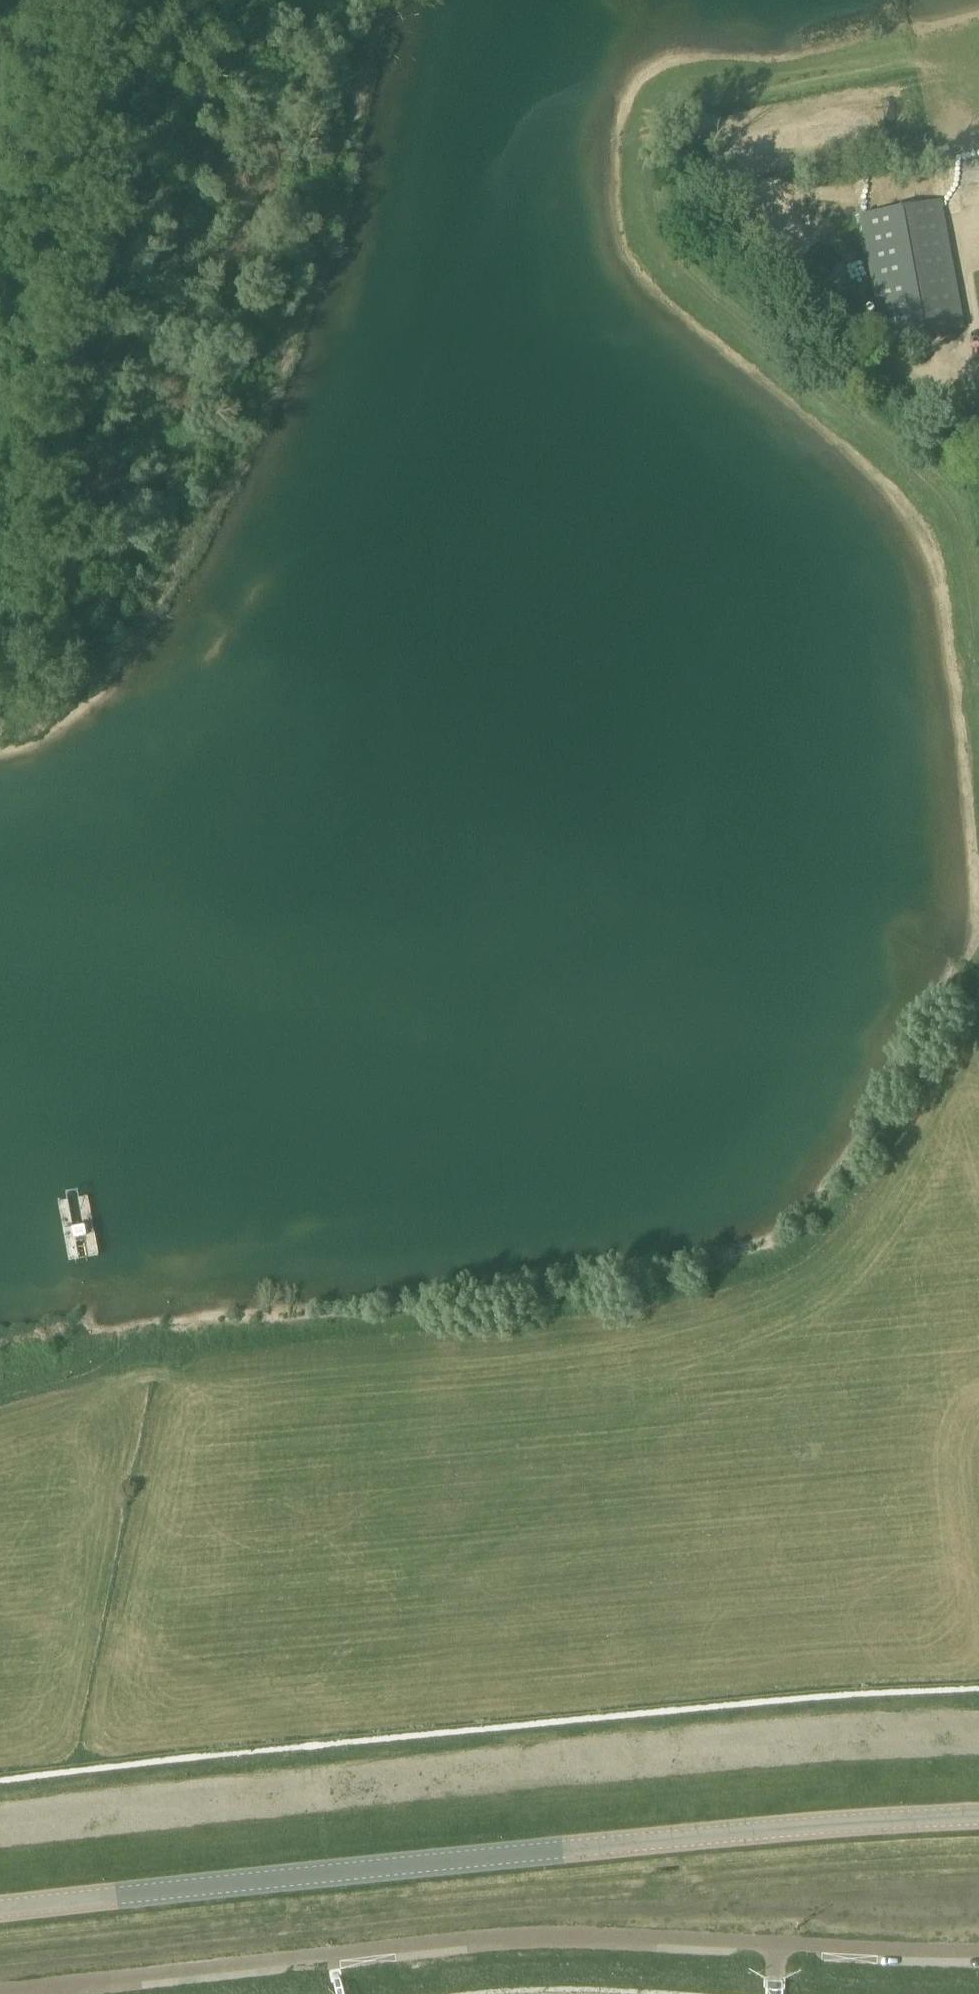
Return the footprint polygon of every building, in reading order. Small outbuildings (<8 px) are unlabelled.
[(883,343),(923,336),(966,328),(942,200),(860,216),(883,343)]
